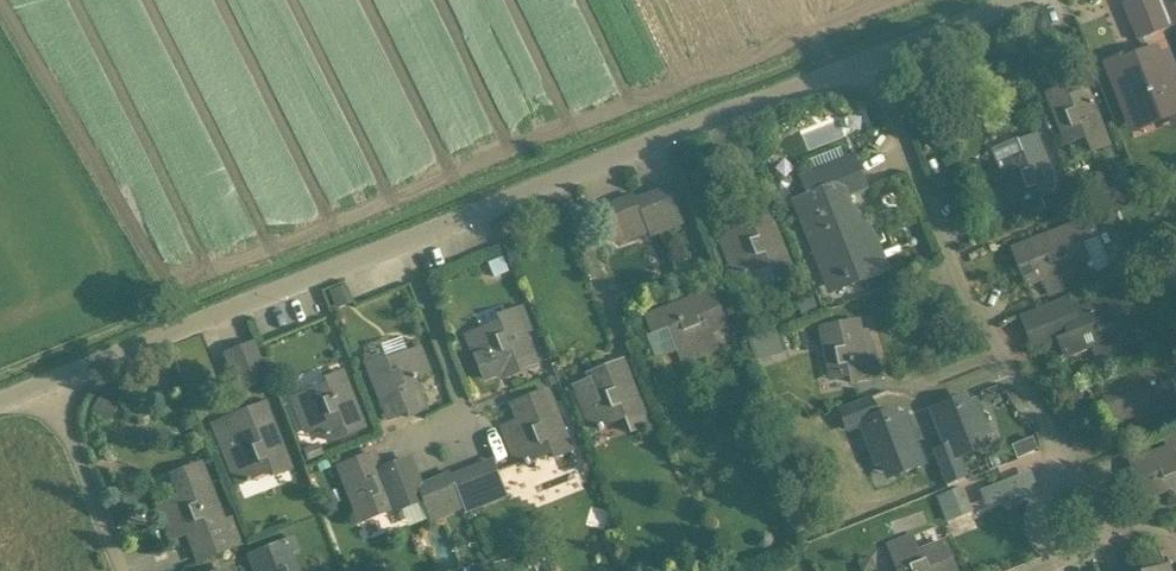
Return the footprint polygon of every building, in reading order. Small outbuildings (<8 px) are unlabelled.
[(1126,5),(1140,41),(1174,27),(1163,0),(1139,0),(1126,5)] [(1174,27),(1175,26),(1175,0),(1163,0),(1174,27)] [(1109,69),(1129,120),(1146,114),(1149,121),(1172,112),(1175,122),(1175,86),(1169,71),(1173,70),(1166,55),(1154,59),(1151,52),(1109,69)] [(1087,92),(1071,98),(1066,88),(1050,95),(1067,138),(1083,132),(1091,153),(1108,146),(1087,92)] [(1036,138),(994,154),(1001,170),(994,173),(1007,205),(1022,199),(1029,215),(1045,209),(1041,198),(1057,192),(1036,138)] [(854,158),(804,179),(811,196),(816,210),(847,197),(867,189),(854,158)] [(668,191),(637,203),(636,199),(605,211),(618,244),(649,232),(651,237),(682,224),(668,191)] [(847,197),(816,210),(811,196),(795,202),(828,286),(845,279),(848,287),(888,271),(876,242),(873,243),(868,229),(861,232),(847,197)] [(749,213),(733,219),(739,236),(723,242),(738,280),(755,273),(753,268),(768,262),(777,283),(793,276),(768,212),(751,218),(749,213)] [(1090,222),(1020,249),(1026,265),(1021,267),(1028,284),(1044,278),(1050,294),(1093,277),(1087,260),(1082,262),(1075,247),(1096,238),(1090,222)] [(341,284),(325,290),(333,309),(349,303),(341,284)] [(1074,315),(1069,317),(1072,325),(1075,333),(1060,339),(1066,356),(1093,345),(1099,361),(1137,346),(1131,330),(1125,332),(1119,316),(1130,312),(1123,295),(1074,315)] [(703,300),(649,321),(656,338),(677,329),(683,345),(678,347),(684,364),(717,351),(711,335),(727,328),(720,312),(710,316),(703,300)] [(1069,301),(1024,319),(1036,349),(1055,341),(1051,333),(1072,325),(1069,317),(1074,315),(1069,301)] [(517,314),(500,321),(504,331),(489,337),(487,332),(470,339),(487,382),(503,376),(505,381),(522,375),(518,364),(534,358),(517,314)] [(841,325),(823,329),(832,375),(849,372),(852,383),(869,379),(859,327),(842,331),(841,325)] [(781,329),(751,340),(759,362),(789,351),(781,329)] [(409,337),(382,348),(386,358),(414,347),(409,337)] [(253,348),(226,359),(238,391),(266,380),(253,348)] [(402,364),(386,370),(382,359),(366,366),(383,409),(399,403),(405,419),(422,412),(409,381),(425,374),(417,352),(400,359),(402,364)] [(1114,386),(1120,402),(1109,406),(1116,423),(1138,415),(1144,430),(1175,418),(1175,401),(1175,400),(1175,362),(1114,386)] [(649,429),(625,368),(619,370),(615,375),(610,377),(608,371),(591,378),(593,384),(577,390),(594,433),(611,426),(609,421),(624,415),(632,436),(649,429)] [(327,394),(311,400),(309,394),(293,401),(305,434),(321,427),(328,444),(344,437),(340,426),(356,420),(339,377),(322,383),(327,394)] [(870,398),(841,409),(850,430),(863,425),(862,424),(878,418),(870,398)] [(550,400),(534,406),(532,401),(515,407),(522,424),(506,430),(521,468),(538,461),(535,456),(551,450),(555,460),(572,454),(550,400)] [(960,400),(934,411),(948,448),(953,460),(959,458),(979,450),(975,439),(988,433),(976,402),(963,408),(960,400)] [(878,418),(862,424),(863,425),(878,464),(891,459),(897,475),(924,465),(905,416),(892,421),(889,413),(878,418)] [(266,418),(250,424),(246,414),(229,420),(244,457),(228,464),(236,486),(243,483),(243,485),(248,484),(247,482),(253,479),(251,474),(266,468),(271,478),(287,472),(266,418)] [(244,457),(229,420),(213,427),(228,464),(244,457)] [(1165,438),(1170,451),(1175,448),(1175,433),(1165,438)] [(953,460),(948,448),(935,453),(947,484),(967,476),(959,458),(953,460)] [(1144,461),(1150,478),(1139,482),(1146,498),(1172,488),(1175,497),(1175,448),(1170,451),(1144,461)] [(406,463),(378,474),(371,457),(338,470),(359,524),(391,511),(392,514),(421,503),(417,490),(406,463)] [(1037,460),(995,477),(997,483),(1015,476),(1020,490),(1038,483),(1033,469),(1039,467),(1037,460)] [(494,465),(454,481),(465,509),(467,514),(507,498),(494,465)] [(222,526),(198,467),(181,474),(192,501),(177,507),(174,501),(158,508),(171,541),(187,534),(193,551),(220,540),(216,529),(222,527),(222,526)] [(454,481),(452,476),(434,484),(447,517),(465,509),(454,481)] [(969,482),(936,495),(942,510),(975,497),(969,482)] [(447,517),(434,484),(417,490),(421,503),(430,524),(447,517)] [(975,497),(942,510),(946,521),(980,508),(975,497)] [(235,521),(222,526),(222,527),(216,529),(220,540),(239,532),(235,521)] [(220,540),(193,551),(198,564),(244,545),(239,532),(220,540)] [(919,555),(912,539),(890,547),(897,564),(902,562),(906,570),(944,570),(941,565),(952,561),(945,544),(919,555)] [(254,569),(254,570),(293,570),(283,545),(266,552),(270,563),(254,569)]
